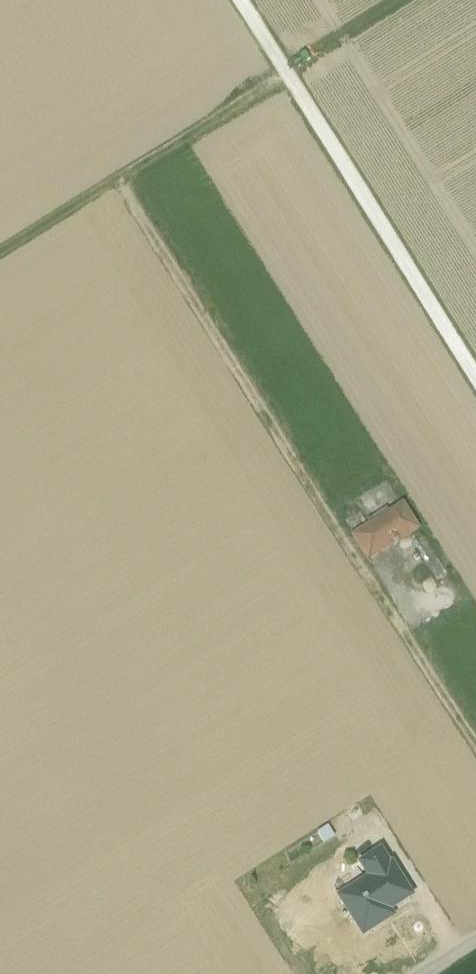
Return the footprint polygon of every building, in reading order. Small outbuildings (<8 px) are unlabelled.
[(350,537),(368,565),(421,531),(403,503),(350,537)] [(375,878),(344,898),(368,935),(390,921),(387,916),(414,898),(385,854),(367,865),(375,878)]
